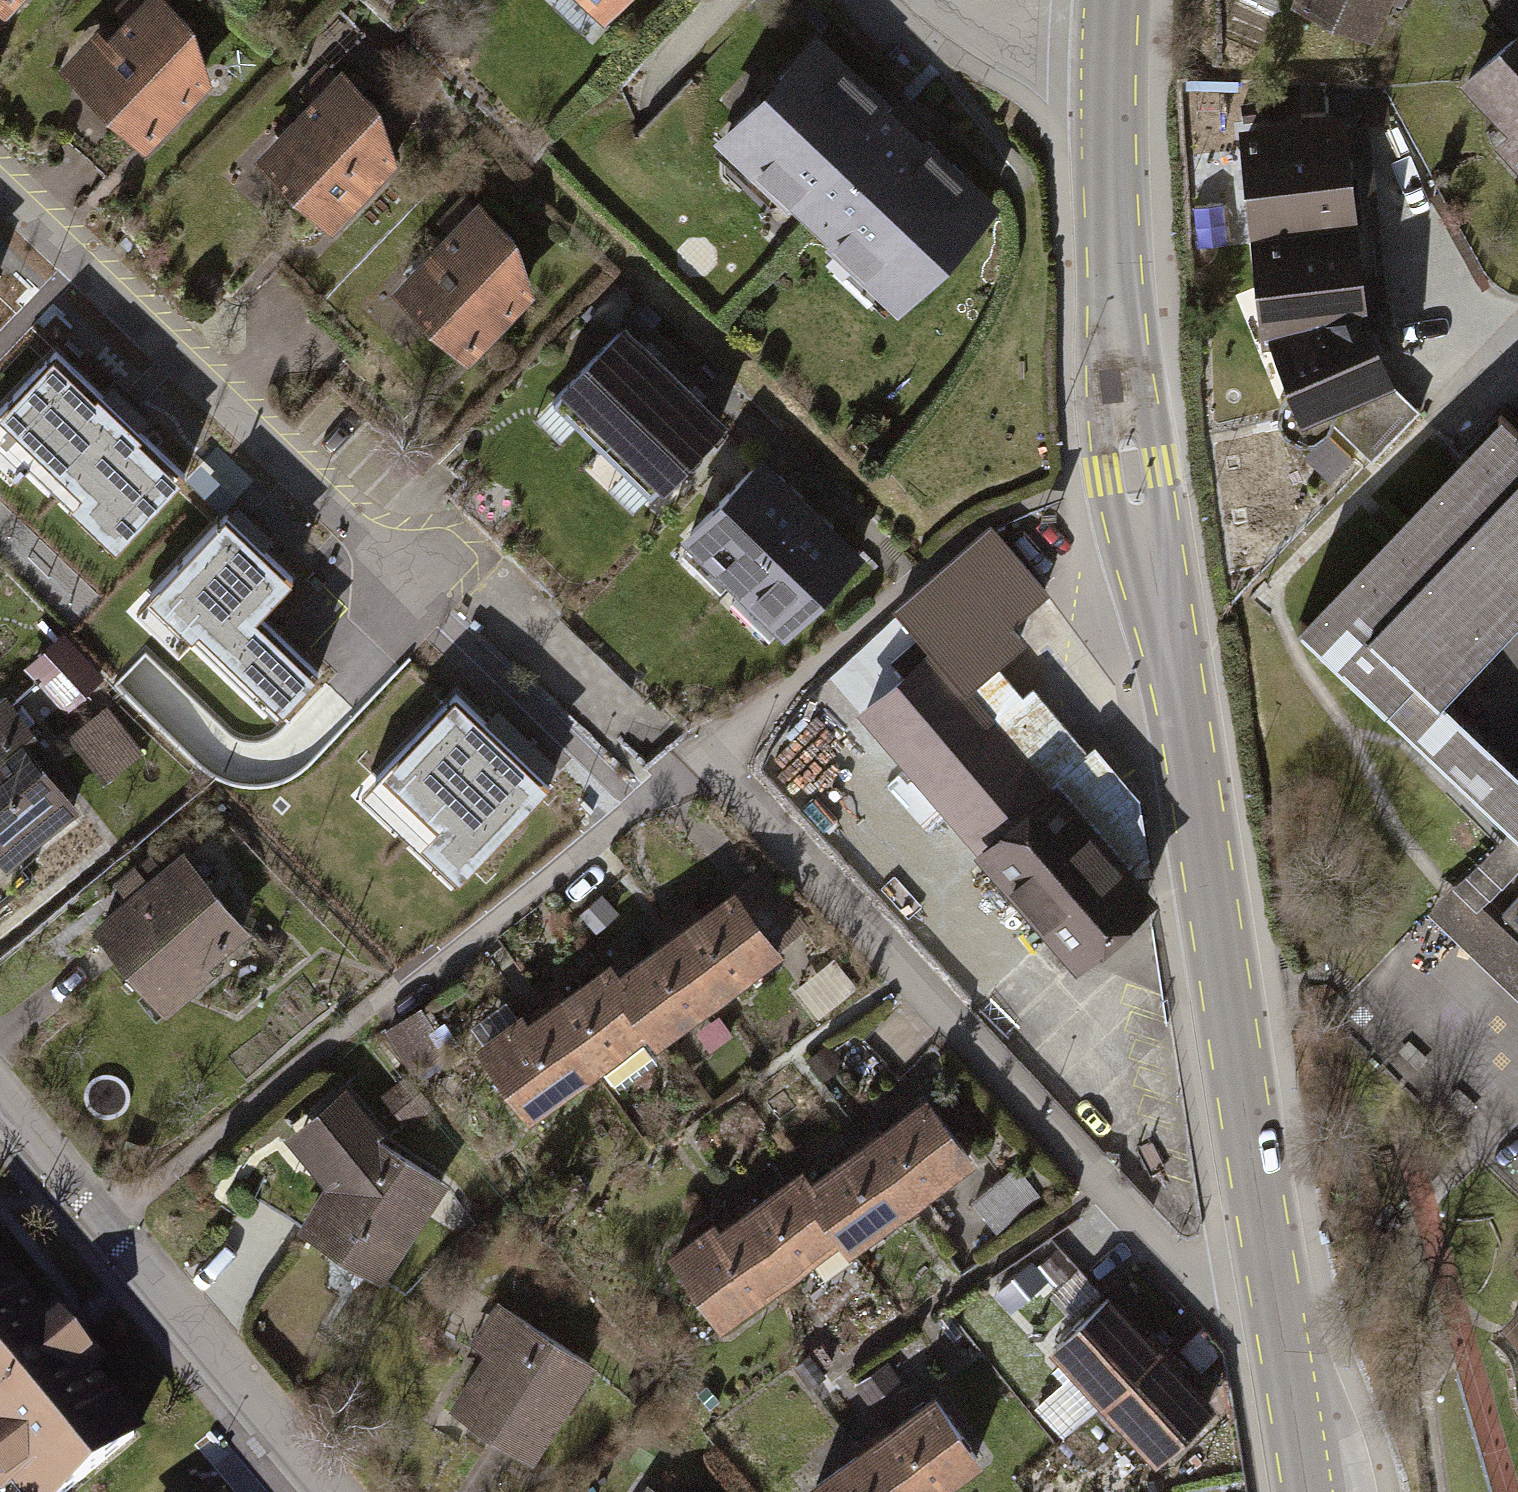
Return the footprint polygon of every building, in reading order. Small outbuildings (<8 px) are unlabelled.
[(108,110),(134,134),(150,134),(189,93),(186,89),(203,71),(191,58),(191,51),(188,45),(182,39),(192,28),(162,0),(126,0),(117,9),(132,23),(88,69),(111,90),(109,93),(108,110)] [(607,11),(618,0),(595,0),(607,11)] [(1369,28),(1382,0),(1304,0),(1369,28)] [(1468,80),(1517,135),(1517,35),(1468,80)] [(901,299),(987,207),(963,184),(964,172),(953,162),(947,169),(939,162),(939,149),(929,139),(922,146),(813,43),(727,134),(901,299)] [(317,104),(275,150),(296,171),(293,174),(293,190),(318,216),(335,216),(375,174),(371,170),(389,152),(377,139),(377,132),(373,125),(367,119),(376,108),(344,77),(342,79),(327,65),(303,91),(317,104)] [(1315,126),(1248,134),(1259,243),(1287,230),(1364,223),(1359,170),(1344,169),(1338,127),(1315,126)] [(454,236),(412,282),(433,302),(430,306),(430,323),(456,348),(473,347),(512,306),(509,302),(527,283),(514,271),(514,263),(512,258),(505,250),(514,240),(481,208),(479,210),(464,197),(453,209),(443,226),(454,236)] [(1287,230),(1259,243),(1268,338),(1276,340),(1357,308),(1355,277),(1377,274),(1372,222),(1364,223),(1287,230)] [(1357,308),(1276,340),(1294,386),(1278,401),(1278,420),(1284,432),(1297,440),(1315,440),(1328,431),(1333,421),(1372,459),(1419,410),(1388,380),(1357,308)] [(670,376),(621,329),(553,400),(601,447),(670,376)] [(56,351),(0,409),(0,435),(64,495),(77,482),(129,531),(185,473),(56,351)] [(670,376),(601,447),(650,494),(719,424),(670,376)] [(1499,757),(1437,698),(1440,693),(1435,689),(1517,603),(1517,428),(1509,420),(1306,629),(1468,786),(1499,757)] [(739,580),(807,510),(758,462),(690,533),(739,580)] [(855,557),(807,510),(739,580),(787,627),(855,557)] [(292,577),(227,514),(150,593),(276,714),(318,672),(257,613),(292,577)] [(988,850),(1077,954),(1146,896),(1125,871),(1052,785),(964,682),(1017,637),(1004,621),(1043,589),(991,528),(897,607),(932,648),(928,652),(932,657),(867,712),(986,852),(988,850)] [(56,666),(75,649),(62,635),(43,652),(56,666)] [(99,678),(76,651),(51,673),(75,700),(99,678)] [(548,783),(456,695),(375,778),(468,867),(548,783)] [(34,877),(12,850),(71,804),(32,755),(43,747),(7,702),(0,707),(0,904),(34,877)] [(106,711),(75,734),(106,775),(137,752),(106,711)] [(1094,748),(1052,785),(1125,871),(1145,854),(1136,799),(1094,748)] [(1499,757),(1468,786),(1509,826),(1517,835),(1517,775),(1499,757)] [(1509,826),(1429,910),(1517,994),(1517,941),(1479,905),(1517,864),(1517,835),(1509,826)] [(241,926),(185,858),(101,928),(157,996),(241,926)] [(760,876),(734,894),(775,949),(802,929),(760,876)] [(662,918),(674,936),(716,993),(775,949),(734,894),(701,917),(688,900),(662,918)] [(1503,912),(1517,928),(1517,896),(1503,912)] [(674,936),(617,977),(658,1036),(716,993),(674,936)] [(833,960),(798,985),(819,1014),(854,988),(833,960)] [(658,1036),(617,977),(608,965),(551,1008),(592,1065),(599,1059),(612,1076),(624,1077),(655,1054),(647,1043),(658,1036)] [(447,1043),(423,1008),(390,1031),(413,1067),(424,1075),(450,1059),(442,1047),(447,1043)] [(592,1065),(551,1008),(528,1025),(523,1018),(484,1046),(530,1110),(592,1065)] [(841,1065),(827,1046),(807,1060),(821,1080),(841,1065)] [(408,1080),(388,1095),(407,1119),(427,1103),(408,1080)] [(378,1275),(440,1181),(370,1134),(374,1127),(348,1097),(318,1122),(335,1144),(323,1166),(335,1181),(306,1227),(378,1275)] [(927,1100),(867,1143),(908,1201),(968,1157),(927,1100)] [(867,1143),(808,1186),(841,1231),(850,1243),(908,1201),(867,1143)] [(1038,1194),(1016,1168),(974,1202),(995,1228),(1038,1194)] [(808,1186),(800,1173),(742,1216),(784,1272),(841,1231),(808,1186)] [(784,1272),(742,1216),(720,1232),(715,1225),(675,1254),(722,1318),(784,1272)] [(0,1277),(0,1491),(6,1491),(14,1485),(20,1491),(65,1491),(133,1436),(83,1376),(95,1366),(54,1318),(43,1328),(0,1277)] [(1068,1434),(1167,1343),(1154,1330),(1146,1338),(1108,1297),(1057,1345),(1066,1354),(1056,1364),(1067,1375),(1039,1402),(1068,1434)] [(529,1453),(588,1363),(515,1315),(456,1405),(529,1453)] [(1178,1356),(1167,1343),(1068,1434),(1096,1464),(1134,1429),(1156,1453),(1208,1405),(1170,1364),(1178,1356)] [(875,1443),(911,1491),(926,1491),(976,1456),(934,1400),(891,1431),(885,1424),(869,1434),(875,1443)] [(875,1443),(816,1485),(821,1491),(911,1491),(875,1443)]
